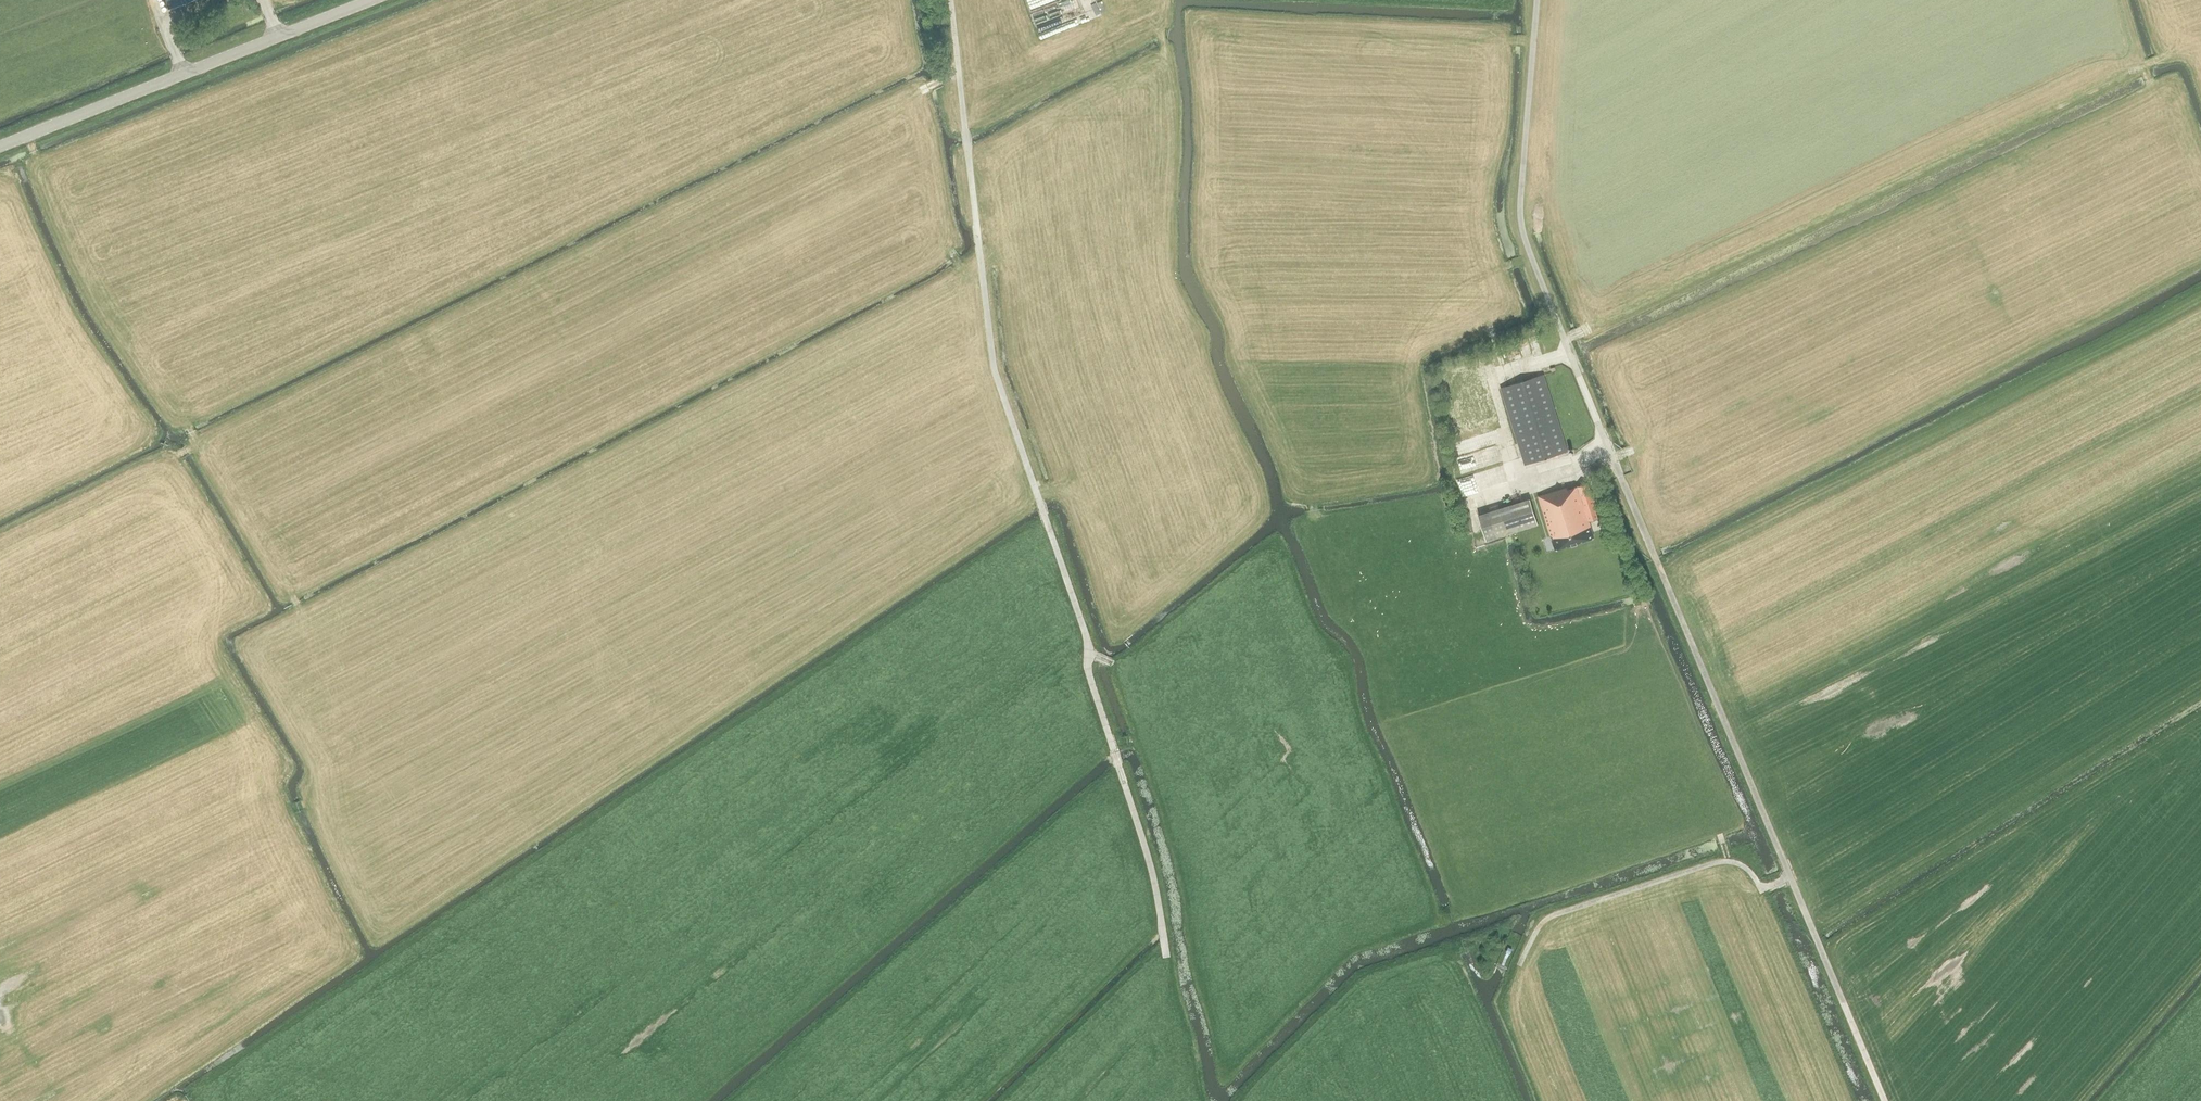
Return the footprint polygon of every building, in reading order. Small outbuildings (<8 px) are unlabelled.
[(171,9),(193,0),(167,0),(171,9)] [(1525,464),(1568,451),(1544,374),(1501,388),(1525,464)] [(1595,537),(1590,521),(1599,518),(1594,502),(1595,502),(1588,482),(1569,488),(1568,486),(1539,496),(1552,537),(1554,536),(1554,539),(1553,539),(1556,550),(1595,537)] [(1538,523),(1531,498),(1479,514),(1487,540),(1538,523)]
